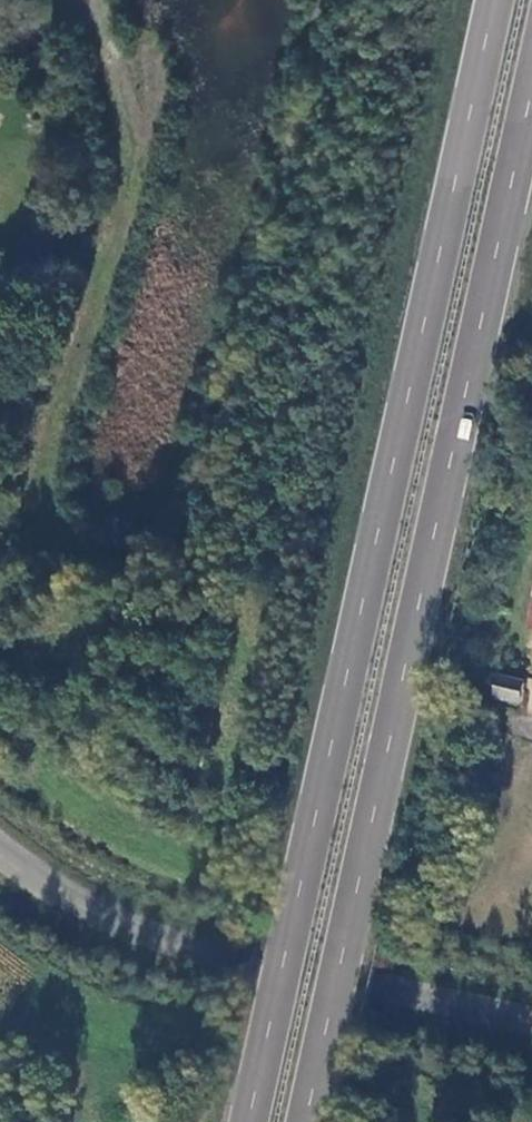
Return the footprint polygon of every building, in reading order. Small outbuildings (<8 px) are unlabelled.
[(502,678),(498,697),(521,703),(526,685),(502,678)]
